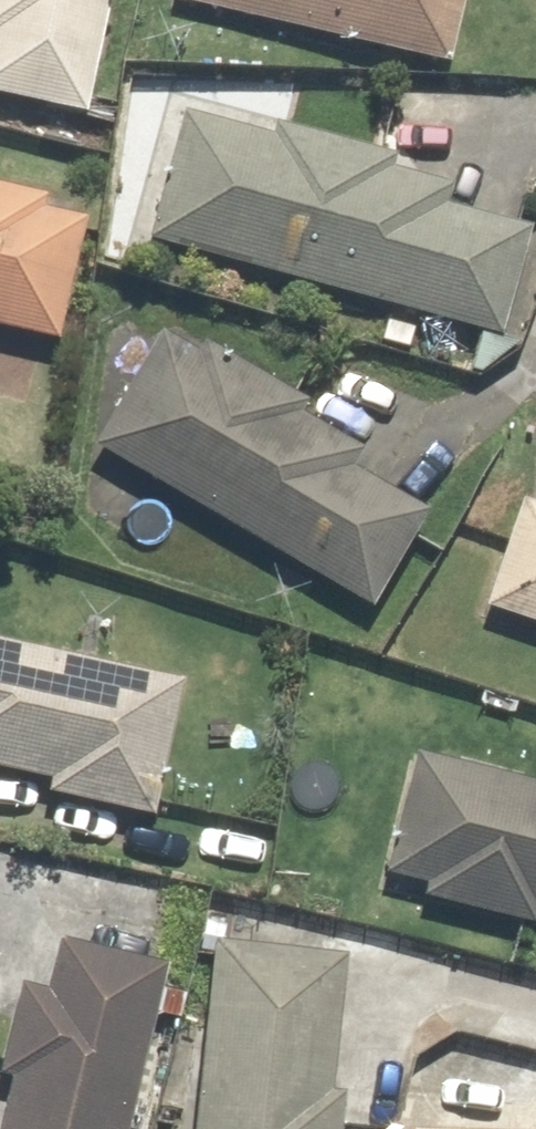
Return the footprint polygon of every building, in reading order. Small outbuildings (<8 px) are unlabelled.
[(83,124),(108,0),(0,0),(0,107),(83,124)] [(456,0),(171,0),(436,73),(456,0)] [(442,184),(373,165),(378,145),(183,91),(141,243),(498,341),(527,237),(435,212),(442,184)] [(58,345),(83,229),(35,219),(40,196),(0,188),(0,332),(58,345)] [(302,404),(181,333),(168,354),(149,342),(88,445),(372,612),(432,509),(290,425),(302,404)] [(524,486),(481,614),(535,633),(535,490),(524,486)] [(47,778),(42,801),(148,825),(178,691),(0,651),(0,767),(47,778)] [(408,746),(377,870),(423,882),(419,899),(532,927),(535,912),(535,778),(408,746)] [(54,935),(40,991),(19,986),(0,1060),(0,1128),(113,1128),(156,962),(54,935)] [(333,957),(205,946),(189,1128),(334,1128),(336,1103),(320,1101),(333,957)]
